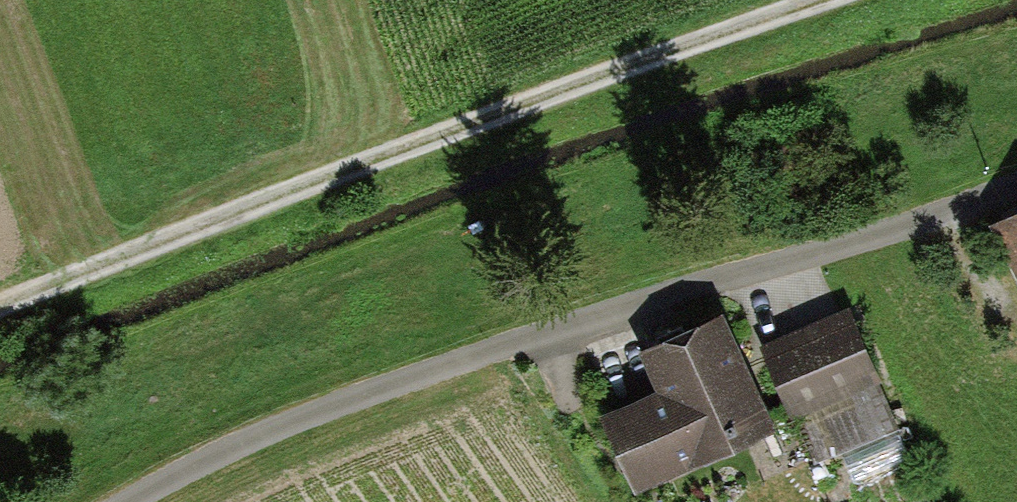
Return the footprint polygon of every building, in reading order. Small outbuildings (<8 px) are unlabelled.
[(990,230),(1016,288),(1016,217),(990,230)] [(842,315),(758,350),(801,450),(885,414),(842,315)] [(601,418),(631,490),(766,436),(721,324),(646,354),(662,394),(601,418)]
